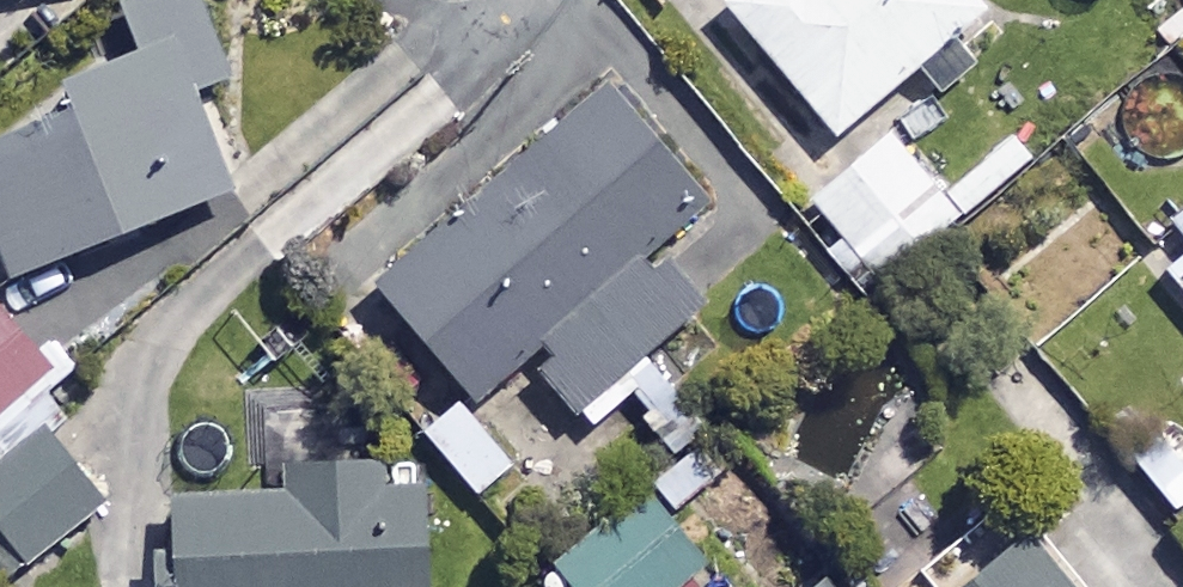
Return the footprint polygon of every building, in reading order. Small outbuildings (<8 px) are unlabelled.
[(208,0),(144,0),(129,6),(150,58),(80,85),(94,121),(0,157),(0,236),(19,285),(244,199),(205,96),(240,83),(208,0)] [(981,0),(741,0),(732,8),(844,141),(993,15),(981,0)] [(716,209),(618,92),(384,288),(483,406),(536,361),(595,431),(643,390),(631,376),(714,306),(667,250),(716,209)] [(942,192),(895,135),(816,201),(863,258),(942,192)] [(3,302),(0,304),(0,421),(60,374),(3,302)] [(516,470),(467,407),(432,435),(480,497),(516,470)] [(51,435),(0,476),(0,566),(15,585),(110,509),(51,435)] [(692,459),(561,567),(578,586),(694,586),(722,564),(680,514),(714,486),(692,459)] [(385,464),(293,469),(295,501),(184,507),(188,571),(163,573),(164,586),(435,586),(430,496),(387,499),(385,464)] [(1035,544),(987,586),(1075,586),(1035,544)]
